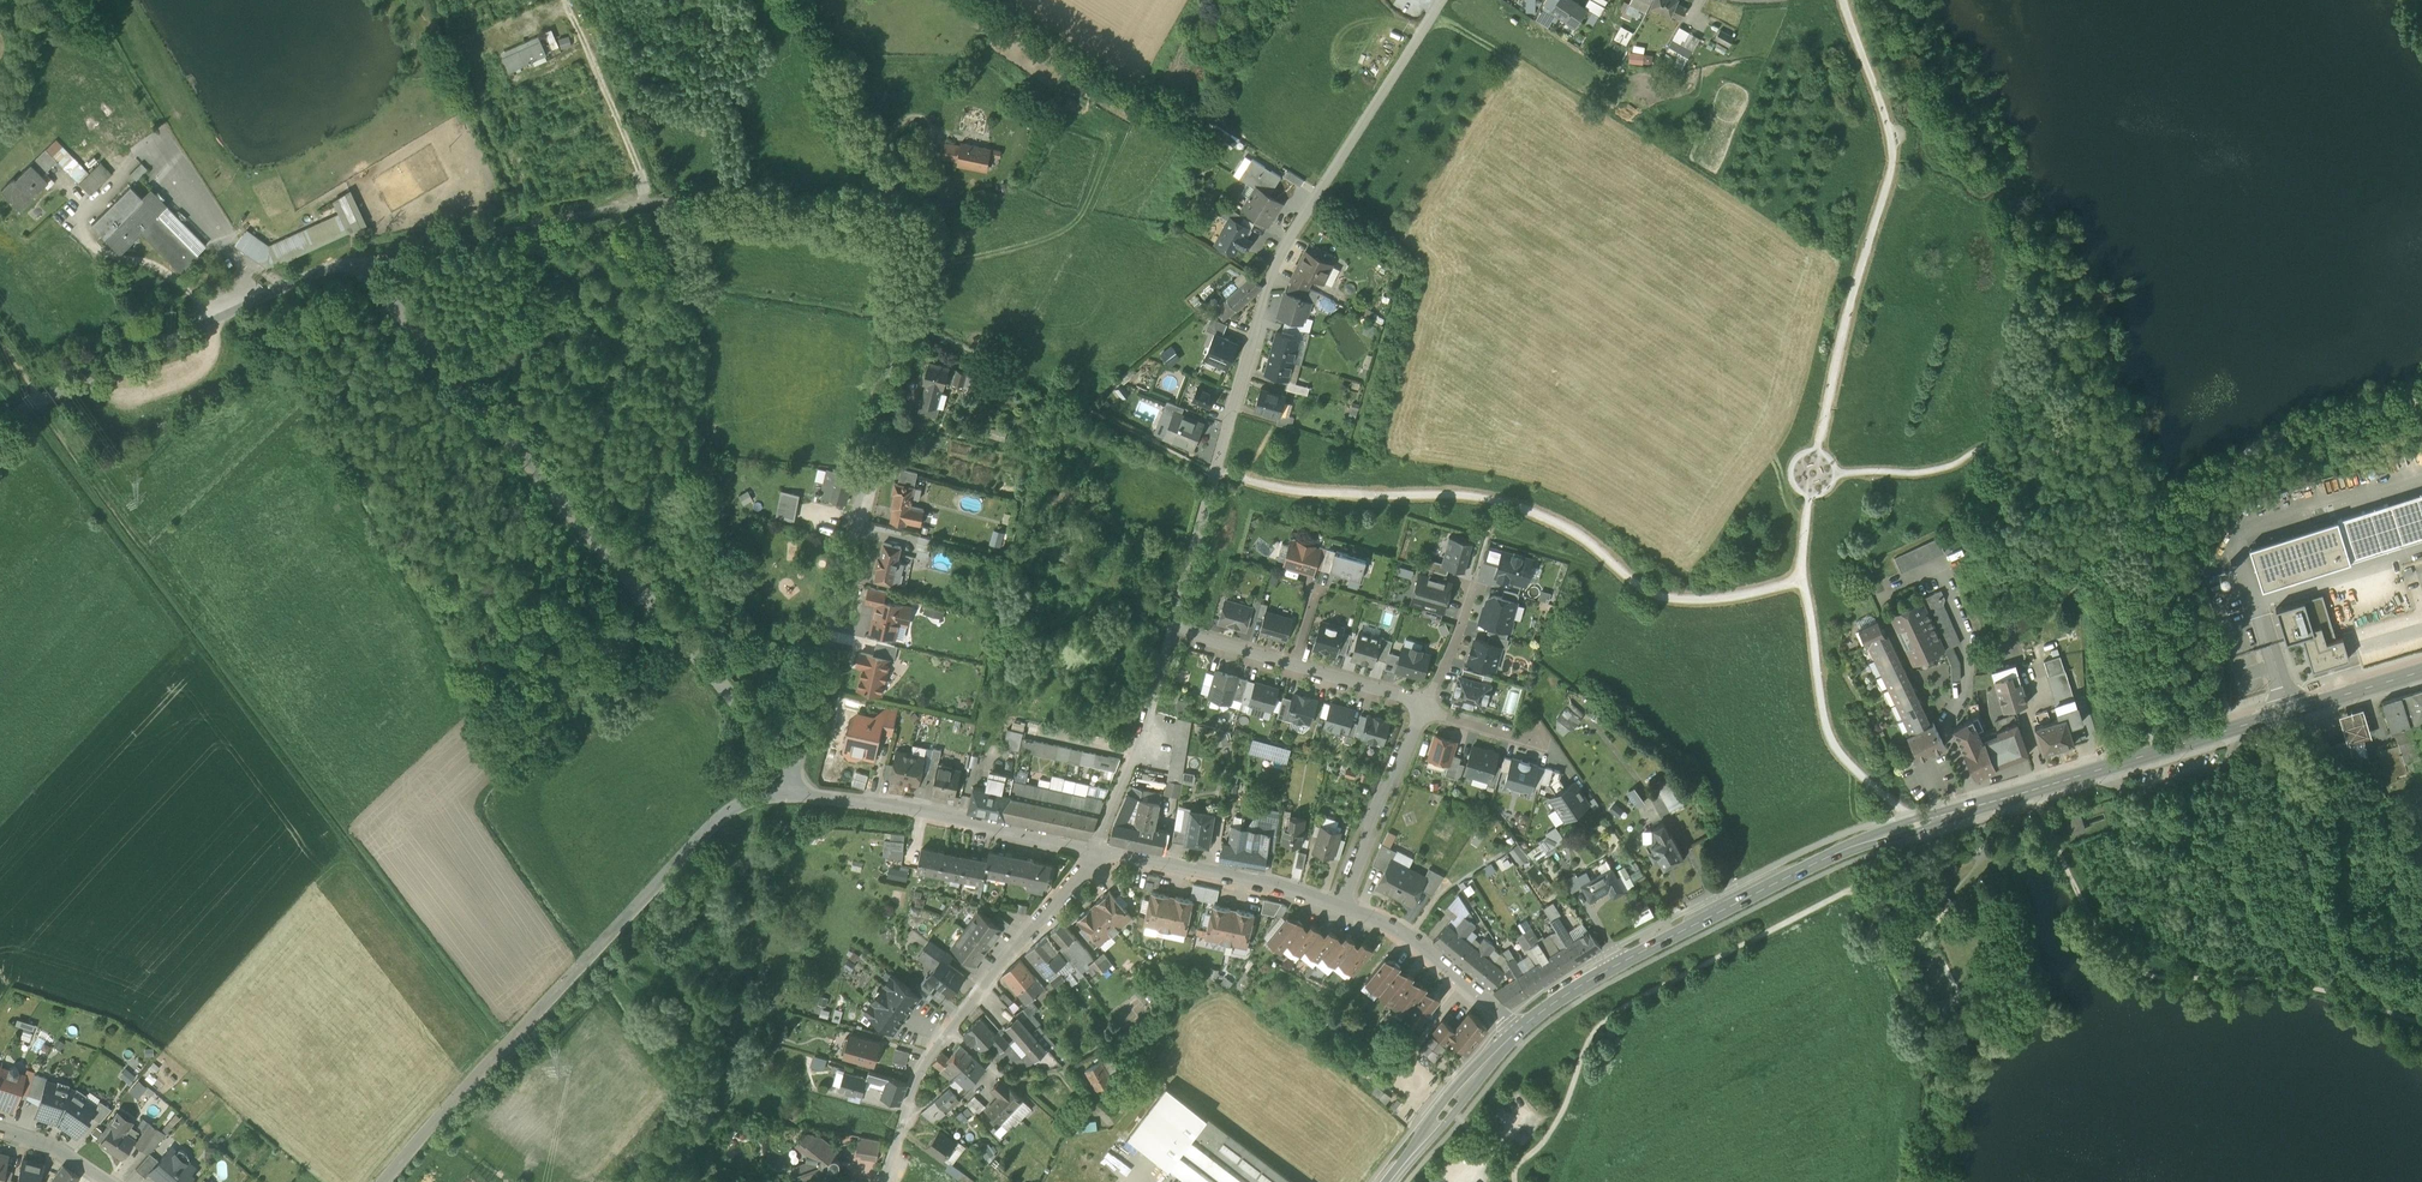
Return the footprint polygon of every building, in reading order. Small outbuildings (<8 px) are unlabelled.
[(1524,11),(1533,11),(1534,0),(1524,0),(1524,11)] [(1551,8),(1557,0),(1546,0),(1544,3),(1545,4),(1551,8)] [(1551,8),(1551,9),(1556,13),(1557,14),(1566,0),(1557,0),(1551,8)] [(1571,0),(1566,0),(1557,14),(1559,15),(1576,26),(1586,10),(1571,0)] [(1599,15),(1604,7),(1593,0),(1589,0),(1586,7),(1599,15)] [(1670,15),(1676,3),(1677,0),(1654,0),(1651,7),(1662,11),(1670,15)] [(1687,8),(1676,3),(1670,15),(1679,19),(1680,19),(1687,8)] [(1542,8),(1549,12),(1551,9),(1551,8),(1545,4),(1542,8)] [(1626,12),(1637,16),(1640,9),(1629,5),(1626,12)] [(1536,20),(1548,28),(1553,19),(1555,16),(1554,15),(1549,12),(1542,8),(1541,11),(1540,10),(1539,11),(1540,12),(1536,20)] [(1657,23),(1674,31),(1679,19),(1670,15),(1662,11),(1657,23)] [(1612,37),(1626,44),(1632,31),(1619,24),(1612,37)] [(1672,39),(1682,44),(1689,32),(1679,27),(1672,39)] [(544,31),(548,43),(555,40),(551,28),(544,31)] [(1715,39),(1729,46),(1734,38),(1720,30),(1715,39)] [(1687,47),(1694,35),(1689,32),(1682,44),(1681,45),(1687,48),(1687,47)] [(1687,47),(1693,51),(1700,38),(1694,35),(1687,47)] [(502,57),(540,40),(538,36),(500,52),(502,57)] [(568,36),(558,39),(561,49),(571,46),(568,36)] [(540,40),(502,57),(508,71),(532,61),(544,55),(546,55),(540,40)] [(558,47),(555,40),(548,43),(551,50),(558,47)] [(1668,46),(1688,57),(1692,51),(1687,48),(1681,45),(1672,40),(1668,46)] [(1626,62),(1642,64),(1643,52),(1628,50),(1626,62)] [(547,60),(544,55),(532,61),(534,66),(547,60)] [(161,138),(148,123),(122,144),(132,155),(150,140),(153,144),(161,138)] [(1220,124),(1214,132),(1224,139),(1230,130),(1220,124)] [(1224,140),(1232,146),(1241,132),(1234,127),(1224,140)] [(83,188),(90,195),(111,174),(100,162),(89,173),(56,139),(45,150),(57,161),(83,188)] [(942,159),(958,162),(961,145),(945,142),(942,159)] [(990,154),(991,148),(961,142),(961,145),(958,162),(957,164),(986,170),(988,154),(990,154)] [(45,149),(31,164),(42,176),(57,161),(45,150),(45,149)] [(1247,183),(1259,190),(1259,189),(1269,195),(1281,176),(1252,158),(1240,178),(1247,183)] [(130,173),(136,180),(147,169),(141,162),(130,173)] [(48,182),(42,176),(31,164),(15,179),(13,178),(1,190),(19,209),(48,182)] [(1284,175),(1300,186),(1304,180),(1288,169),(1284,175)] [(72,198),(81,189),(70,177),(61,186),(72,198)] [(1241,192),(1250,198),(1251,196),(1254,198),(1259,190),(1247,183),(1241,192)] [(92,224),(103,236),(141,197),(130,186),(92,224)] [(142,198),(141,197),(103,236),(120,253),(142,231),(181,271),(198,254),(197,253),(206,245),(162,201),(165,199),(157,191),(154,193),(150,189),(142,198)] [(1281,203),(1269,195),(1259,189),(1259,190),(1254,198),(1251,196),(1250,198),(1243,208),(1257,216),(1267,223),(1274,212),(1275,213),(1281,203)] [(340,218),(347,232),(364,225),(349,191),(332,202),(333,203),(340,218)] [(1230,218),(1239,223),(1243,216),(1225,204),(1219,215),(1229,221),(1230,218)] [(1267,223),(1257,216),(1253,223),(1265,230),(1269,224),(1267,223)] [(235,245),(268,268),(347,232),(340,218),(269,250),(244,233),(235,245)] [(1216,244),(1234,253),(1238,245),(1244,248),(1248,239),(1243,236),(1248,228),(1239,223),(1230,218),(1229,221),(1216,244)] [(1292,279),(1306,287),(1312,275),(1323,280),(1331,264),(1306,252),(1292,279)] [(1251,277),(1227,299),(1237,311),(1262,287),(1251,277)] [(1300,298),(1306,300),(1311,289),(1306,287),(1292,279),(1286,291),(1294,295),(1299,297),(1301,298),(1300,298)] [(1285,291),(1280,308),(1288,310),(1286,317),(1302,322),(1304,316),(1307,315),(1310,302),(1300,299),(1300,298),(1301,298),(1299,297),(1294,296),(1294,295),(1286,292),(1286,291),(1285,291)] [(1230,317),(1237,311),(1227,299),(1220,306),(1228,315),(1230,317)] [(1215,310),(1223,319),(1228,315),(1220,306),(1215,310)] [(1278,315),(1286,317),(1288,310),(1280,308),(1278,315)] [(1207,327),(1223,334),(1227,324),(1211,318),(1207,327)] [(1215,334),(1222,337),(1223,334),(1207,327),(1206,330),(1215,334)] [(1277,331),(1270,355),(1293,361),(1300,338),(1277,331)] [(1204,357),(1227,367),(1236,345),(1227,341),(1228,339),(1222,337),(1215,334),(1204,357)] [(1159,357),(1164,362),(1174,354),(1169,348),(1159,357)] [(1288,379),(1293,361),(1270,355),(1265,373),(1288,379)] [(928,382),(930,383),(941,386),(944,387),(950,367),(929,361),(923,381),(928,382)] [(953,383),(963,385),(965,376),(967,372),(957,369),(953,383)] [(969,387),(971,378),(965,376),(963,385),(969,387)] [(935,406),(941,386),(930,383),(928,388),(926,387),(922,402),(922,403),(935,407),(935,406)] [(1287,389),(1299,393),(1300,387),(1288,383),(1287,389)] [(1192,399),(1210,407),(1216,393),(1198,386),(1192,399)] [(1254,408),(1280,415),(1286,396),(1260,389),(1254,408)] [(1168,400),(1163,411),(1173,415),(1164,436),(1193,448),(1199,432),(1198,432),(1202,423),(1181,414),(1184,407),(1168,400)] [(918,412),(935,417),(938,407),(935,406),(935,407),(922,403),(922,402),(921,402),(918,412)] [(1154,432),(1164,436),(1173,415),(1163,411),(1154,432)] [(1277,424),(1291,428),(1294,419),(1280,415),(1277,424)] [(990,437),(1005,441),(1007,433),(992,429),(990,437)] [(898,483),(914,487),(915,484),(918,472),(901,468),(898,483)] [(827,471),(822,491),(830,494),(836,473),(827,471)] [(852,477),(836,473),(830,494),(829,497),(846,501),(852,477)] [(910,506),(912,497),(914,487),(898,483),(895,482),(892,493),(895,494),(892,508),(894,508),(909,512),(910,506)] [(917,487),(914,487),(912,497),(919,499),(922,488),(917,487)] [(742,504),(751,499),(745,490),(736,495),(742,504)] [(777,515),(794,519),(799,495),(782,492),(777,515)] [(2337,519),(2350,560),(2421,537),(2421,492),(2337,519)] [(924,509),(910,506),(909,512),(894,508),(891,521),(906,524),(907,521),(921,524),(924,509)] [(2249,546),(2262,588),(2350,560),(2337,519),(2249,546)] [(933,539),(919,535),(915,549),(929,553),(933,539)] [(1448,566),(1464,571),(1472,542),(1449,535),(1442,562),(1441,564),(1448,566)] [(1894,558),(1901,573),(1945,553),(1938,538),(1894,558)] [(874,580),(892,585),(893,582),(898,562),(901,547),(884,542),(880,557),(878,556),(875,567),(877,568),(874,580)] [(1297,568),(1303,570),(1304,567),(1313,570),(1314,566),(1318,552),(1310,550),(1311,547),(1300,544),(1299,546),(1292,544),(1286,562),(1298,565),(1297,568)] [(1314,566),(1321,568),(1327,548),(1320,546),(1318,552),(1314,566)] [(1485,561),(1498,565),(1502,551),(1489,547),(1485,561)] [(1327,548),(1321,568),(1329,571),(1332,560),(1337,561),(1340,551),(1327,548)] [(1329,571),(1360,580),(1366,559),(1340,551),(1337,561),(1332,560),(1329,571)] [(1508,578),(1523,583),(1529,579),(1533,565),(1529,559),(1502,551),(1498,565),(1495,575),(1499,576),(1498,578),(1507,580),(1508,578)] [(1426,568),(1430,569),(1446,573),(1448,566),(1441,564),(1428,560),(1426,568)] [(904,563),(898,562),(893,582),(899,584),(904,563)] [(2227,568),(2218,571),(2220,579),(2230,576),(2227,568)] [(1447,574),(1446,573),(1430,569),(1428,576),(1445,581),(1447,574)] [(1443,611),(1451,583),(1445,582),(1445,581),(1428,576),(1419,573),(1414,592),(1421,605),(1425,606),(1443,611)] [(866,602),(877,604),(878,599),(889,601),(891,593),(870,587),(866,602)] [(2338,626),(2352,621),(2342,587),(2327,591),(2338,626)] [(1502,597),(1517,601),(1519,594),(1504,590),(1502,597)] [(1922,599),(1930,615),(1942,609),(1943,605),(1945,599),(1941,590),(1922,599)] [(1411,602),(1421,605),(1414,592),(1411,602)] [(2322,593),(2304,599),(2317,644),(2336,638),(2322,593)] [(1489,626),(1504,630),(1504,629),(1507,620),(1508,620),(1508,619),(1512,620),(1517,601),(1502,597),(1495,595),(1487,599),(1480,623),(1489,626)] [(1249,618),(1256,620),(1257,616),(1261,602),(1262,599),(1255,597),(1251,609),(1249,618)] [(871,632),(895,637),(898,622),(907,624),(911,607),(902,605),(889,601),(878,599),(877,604),(871,632)] [(1905,648),(1913,665),(1944,650),(1928,615),(1929,615),(1930,615),(1922,599),(1889,615),(1897,632),(1906,627),(1914,644),(1905,648)] [(2304,599),(2275,608),(2286,641),(2302,636),(2310,663),(2336,655),(2338,661),(2349,658),(2342,636),(2336,638),(2317,644),(2304,599)] [(1220,620),(1246,628),(1249,618),(1251,609),(1225,601),(1220,620)] [(1257,616),(1264,618),(1266,611),(1268,604),(1261,602),(1257,616)] [(925,604),(923,612),(942,618),(944,609),(925,604)] [(1944,651),(1951,648),(1960,644),(1943,605),(1942,609),(1930,615),(1929,615),(1928,615),(1944,650),(1944,651)] [(1422,614),(1441,619),(1443,611),(1425,606),(1422,614)] [(1260,632),(1286,640),(1292,619),(1266,611),(1264,618),(1260,632)] [(1868,645),(1910,733),(1930,723),(1887,635),(1885,636),(1877,620),(1858,630),(1866,646),(1868,645)] [(1340,627),(1337,625),(1335,624),(1332,623),(1330,622),(1327,622),(1325,622),(1321,621),(1314,648),(1321,650),(1323,649),(1327,650),(1328,652),(1336,654),(1336,652),(1342,631),(1343,628),(1340,627)] [(1487,633),(1490,633),(1506,638),(1509,631),(1504,629),(1504,630),(1489,626),(1487,633)] [(1336,652),(1346,654),(1352,634),(1342,631),(1336,652)] [(1352,659),(1373,665),(1375,658),(1381,637),(1360,631),(1352,659)] [(1506,638),(1490,633),(1487,642),(1498,645),(1498,646),(1506,648),(1509,639),(1506,638)] [(1375,658),(1386,661),(1389,652),(1392,640),(1381,637),(1375,658)] [(1468,662),(1495,670),(1499,655),(1496,655),(1498,646),(1498,645),(1487,642),(1475,639),(1468,662)] [(889,659),(894,660),(897,646),(876,641),(873,655),(889,659)] [(1396,670),(1423,678),(1429,655),(1421,652),(1421,650),(1412,647),(1411,649),(1410,653),(1402,650),(1400,655),(1396,670)] [(1951,665),(1951,682),(1959,682),(1959,663),(1951,648),(1944,651),(1944,650),(1951,665)] [(858,689),(881,694),(884,681),(886,671),(886,672),(889,659),(873,655),(860,652),(857,665),(863,666),(858,689)] [(1384,668),(1396,671),(1396,670),(1400,655),(1389,652),(1386,661),(1384,668)] [(2336,655),(2310,663),(2312,669),(2338,661),(2336,655)] [(2044,661),(2048,676),(2064,670),(2060,656),(2044,661)] [(2016,665),(2008,667),(2014,684),(2021,682),(2016,665)] [(1997,689),(2014,684),(2008,667),(1992,672),(1997,689)] [(1461,676),(1482,681),(1484,674),(1463,668),(1461,676)] [(2047,676),(2056,705),(2074,699),(2064,670),(2048,676),(2047,676)] [(1210,696),(1230,702),(1231,698),(1237,677),(1217,671),(1210,696)] [(1452,700),(1484,709),(1486,701),(1489,699),(1490,695),(1489,692),(1491,684),(1482,681),(1461,676),(1459,675),(1452,700)] [(1231,698),(1242,701),(1243,697),(1248,680),(1237,677),(1231,698)] [(1243,697),(1251,700),(1256,682),(1248,680),(1243,697)] [(1250,704),(1271,710),(1278,689),(1256,682),(1251,700),(1250,704)] [(2027,703),(2021,682),(2014,684),(1997,689),(2004,710),(2027,703)] [(2410,725),(2421,721),(2421,687),(2377,699),(2386,732),(2393,730),(2401,762),(2419,758),(2410,725)] [(1303,721),(1310,723),(1317,701),(1310,699),(1310,698),(1299,695),(1299,696),(1294,694),(1292,699),(1287,716),(1292,717),(1292,718),(1303,722),(1303,721)] [(1277,717),(1291,721),(1292,718),(1292,717),(1287,716),(1292,699),(1283,696),(1277,717)] [(1175,706),(1186,709),(1188,700),(1178,697),(1175,706)] [(2056,705),(2060,718),(2065,717),(2068,726),(2081,722),(2074,699),(2056,705)] [(1347,733),(1351,721),(1354,710),(1331,704),(1324,726),(1326,727),(1328,729),(1333,731),(1336,730),(1347,733)] [(1558,717),(1569,727),(1575,719),(1577,721),(1581,716),(1568,705),(1558,717)] [(2344,742),(2367,733),(2357,706),(2334,715),(2344,742)] [(2035,714),(2037,722),(2050,718),(2047,710),(2035,714)] [(859,753),(874,756),(879,731),(879,730),(880,724),(877,718),(871,721),(868,716),(859,714),(853,718),(852,725),(856,730),(853,742),(849,745),(847,750),(850,754),(855,755),(859,753)] [(879,731),(893,733),(896,717),(888,716),(882,714),(877,718),(880,724),(879,730),(879,731)] [(1361,737),(1367,716),(1360,714),(1358,723),(1354,735),(1361,737)] [(1994,723),(1997,730),(2017,723),(2014,715),(1994,723)] [(1361,737),(1384,744),(1390,723),(1382,720),(1383,719),(1375,716),(1375,718),(1367,716),(1361,737)] [(1167,781),(1182,784),(1182,782),(1183,774),(1192,722),(1177,717),(1167,781)] [(1953,730),(1963,751),(1982,740),(1981,737),(1978,731),(1984,729),(1978,717),(1972,719),(1953,730)] [(2073,742),(2068,726),(2065,717),(2060,718),(2035,726),(2043,752),(2073,742)] [(1575,719),(1569,727),(1571,728),(1577,721),(1575,719)] [(1345,742),(1352,744),(1354,735),(1358,723),(1351,721),(1347,733),(1345,742)] [(1933,722),(1930,723),(1910,733),(1907,734),(1918,759),(1944,746),(1933,722)] [(2017,723),(1997,730),(1999,737),(2001,742),(1998,743),(1999,744),(2003,764),(2006,763),(2028,754),(2017,723)] [(1003,747),(1020,751),(1022,738),(1024,732),(1007,728),(1003,747)] [(1985,739),(1986,742),(1999,737),(1997,730),(1981,737),(1982,740),(1985,739)] [(1448,764),(1449,764),(1452,755),(1456,741),(1436,735),(1429,758),(1448,764)] [(1035,741),(1022,738),(1020,751),(1032,754),(1035,741)] [(1251,751),(1287,762),(1289,749),(1270,743),(1253,738),(1251,751)] [(1985,739),(1982,740),(1963,751),(1976,777),(1995,768),(1988,748),(1986,742),(1985,739)] [(1047,743),(1035,741),(1032,754),(1044,756),(1047,743)] [(1059,746),(1047,743),(1044,756),(1056,759),(1059,746)] [(911,753),(925,756),(927,747),(913,744),(911,753)] [(2003,764),(1999,744),(1988,748),(1995,768),(1996,768),(1999,766),(2003,764)] [(1489,781),(1495,764),(1498,753),(1473,745),(1464,773),(1489,781)] [(1071,748),(1059,746),(1056,759),(1068,761),(1071,748)] [(927,747),(925,756),(932,758),(934,748),(927,747)] [(932,758),(929,771),(927,777),(934,779),(937,765),(938,765),(941,749),(934,747),(934,748),(932,758)] [(1083,751),(1071,748),(1068,761),(1080,764),(1083,751)] [(890,778),(905,781),(911,753),(897,750),(894,763),(890,778)] [(1095,754),(1083,751),(1080,764),(1092,767),(1095,754)] [(925,756),(911,753),(905,781),(919,784),(922,770),(925,756)] [(1120,759),(1095,754),(1092,767),(1115,772),(1120,759)] [(1445,775),(1455,778),(1461,757),(1452,755),(1449,764),(1448,764),(1445,775)] [(929,771),(932,758),(925,756),(922,770),(929,771)] [(1500,770),(1508,772),(1512,759),(1504,757),(1501,766),(1500,770)] [(1522,791),(1525,791),(1527,791),(1529,790),(1531,790),(1532,787),(1538,766),(1538,765),(1529,763),(1530,762),(1521,759),(1520,760),(1512,758),(1512,759),(1508,772),(1505,783),(1506,783),(1507,785),(1509,787),(1512,788),(1514,789),(1519,790),(1522,791)] [(883,776),(890,778),(894,763),(887,762),(883,776)] [(1487,785),(1495,787),(1500,770),(1501,766),(1495,764),(1489,781),(1487,785)] [(932,791),(955,796),(961,770),(938,765),(937,765),(934,779),(932,791)] [(1539,789),(1541,783),(1545,768),(1538,766),(1532,787),(1539,789)] [(1545,767),(1545,768),(1541,783),(1546,784),(1551,786),(1557,787),(1559,778),(1561,771),(1545,767)] [(1163,782),(1164,771),(1136,768),(1134,779),(1163,782)] [(926,786),(927,777),(929,771),(922,770),(919,784),(926,786)] [(856,771),(851,784),(864,788),(868,775),(856,771)] [(968,810),(1005,817),(1013,780),(1003,777),(989,774),(985,789),(974,786),(968,810)] [(1195,776),(1183,774),(1182,782),(1194,784),(1195,776)] [(1557,787),(1560,791),(1566,787),(1559,778),(1557,787)] [(1684,802),(1671,778),(1656,786),(1670,811),(1684,802)] [(1005,817),(1017,820),(1026,782),(1013,780),(1005,817)] [(1179,798),(1182,784),(1167,781),(1164,795),(1179,798)] [(1017,820),(1029,823),(1038,785),(1026,782),(1017,820)] [(1550,798),(1557,807),(1565,819),(1589,804),(1574,782),(1566,787),(1560,791),(1556,794),(1550,798)] [(1029,823),(1041,825),(1050,788),(1038,785),(1029,823)] [(1126,793),(1131,795),(1135,787),(1130,785),(1126,793)] [(1551,786),(1556,794),(1560,791),(1557,787),(1551,786)] [(1110,840),(1153,850),(1158,829),(1154,828),(1154,827),(1160,802),(1162,794),(1141,790),(1135,787),(1131,795),(1126,793),(1115,819),(1110,840)] [(1041,825),(1053,828),(1062,791),(1050,788),(1041,825)] [(1629,793),(1636,804),(1643,799),(1636,788),(1629,793)] [(1053,828),(1065,830),(1074,793),(1062,791),(1053,828)] [(1065,830),(1077,833),(1086,796),(1074,793),(1065,830)] [(1104,800),(1086,796),(1077,833),(1090,836),(1098,816),(1104,800)] [(1154,827),(1158,828),(1163,803),(1160,802),(1154,827)] [(1613,802),(1609,810),(1617,814),(1621,807),(1613,802)] [(1178,807),(1174,828),(1187,830),(1191,809),(1178,807)] [(1558,824),(1565,819),(1557,807),(1549,813),(1556,823),(1558,824)] [(1186,841),(1209,845),(1209,841),(1214,813),(1191,809),(1187,830),(1185,841),(1186,841)] [(1282,825),(1285,825),(1288,826),(1290,816),(1290,813),(1284,812),(1282,825)] [(1240,825),(1241,816),(1234,815),(1232,824),(1240,825)] [(2070,818),(2075,832),(2084,829),(2079,815),(2070,818)] [(1306,818),(1290,816),(1288,826),(1285,825),(1283,843),(1300,846),(1301,839),(1302,840),(1304,832),(1306,818)] [(1256,831),(1261,832),(1269,833),(1270,834),(1277,835),(1278,823),(1258,819),(1256,831)] [(1664,866),(1672,861),(1675,862),(1679,862),(1681,859),(1682,856),(1683,855),(1671,833),(1670,834),(1663,822),(1654,828),(1660,839),(1652,843),(1654,847),(1649,850),(1654,859),(1659,856),(1664,866)] [(1314,851),(1332,856),(1338,839),(1340,831),(1322,825),(1314,851)] [(1220,862),(1234,864),(1241,828),(1233,826),(1229,844),(1223,843),(1220,862)] [(1153,850),(1162,852),(1167,830),(1160,829),(1160,827),(1159,827),(1159,828),(1158,828),(1154,827),(1154,828),(1158,829),(1153,850)] [(1546,833),(1549,837),(1550,837),(1551,838),(1559,833),(1555,827),(1546,833)] [(1172,841),(1186,844),(1186,841),(1185,841),(1187,830),(1174,828),(1172,841)] [(1249,829),(1241,828),(1234,864),(1247,867),(1251,848),(1245,847),(1249,829)] [(1643,844),(1652,843),(1660,839),(1654,828),(1652,828),(1651,830),(1642,830),(1643,844)] [(1256,831),(1249,829),(1245,847),(1251,848),(1258,849),(1261,832),(1256,831)] [(1388,845),(1394,833),(1386,829),(1381,842),(1388,845)] [(1167,830),(1162,852),(1165,853),(1170,831),(1167,830)] [(891,832),(890,839),(904,840),(905,833),(891,832)] [(1258,849),(1251,848),(1247,867),(1264,870),(1267,850),(1270,834),(1269,833),(1261,832),(1258,849)] [(1551,838),(1557,847),(1566,841),(1559,833),(1551,838)] [(1267,850),(1274,852),(1277,835),(1270,834),(1267,850)] [(1557,847),(1551,838),(1550,837),(1549,837),(1541,842),(1548,853),(1557,847)] [(903,853),(904,840),(890,839),(886,839),(886,844),(890,844),(889,851),(903,853)] [(1332,856),(1339,858),(1344,842),(1338,839),(1332,856)] [(1518,864),(1527,856),(1516,842),(1507,849),(1518,864)] [(1373,863),(1386,870),(1391,859),(1392,860),(1397,851),(1382,843),(1373,863)] [(917,867),(940,872),(943,853),(944,850),(938,849),(937,852),(921,848),(917,867)] [(1295,867),(1303,868),(1306,853),(1299,851),(1295,867)] [(989,852),(988,859),(985,871),(1007,876),(1011,856),(1011,854),(1006,853),(1005,855),(989,852)] [(959,856),(943,853),(940,872),(961,876),(965,857),(966,855),(959,853),(959,856)] [(1027,860),(1011,856),(1007,876),(1029,880),(1033,861),(1034,858),(1027,857),(1027,860)] [(981,860),(965,857),(961,876),(983,881),(985,871),(988,859),(982,858),(981,860)] [(1387,890),(1395,894),(1408,868),(1392,860),(1391,859),(1386,870),(1378,885),(1379,887),(1386,890),(1387,890)] [(1051,864),(1033,861),(1029,880),(1045,884),(1047,873),(1049,874),(1051,864)] [(899,867),(887,865),(885,876),(906,879),(908,865),(899,864),(899,867)] [(1045,884),(1051,885),(1055,865),(1051,864),(1049,874),(1047,873),(1045,884)] [(1424,877),(1408,868),(1395,894),(1402,898),(1403,899),(1410,903),(1412,902),(1420,888),(1425,877),(1424,877)] [(1420,888),(1433,894),(1444,876),(1429,868),(1424,877),(1425,877),(1420,888)] [(1582,885),(1590,899),(1609,888),(1614,896),(1624,890),(1611,868),(1582,884),(1582,885)] [(1119,875),(1122,882),(1134,877),(1136,871),(1133,870),(1119,875)] [(1566,879),(1572,891),(1582,885),(1582,884),(1576,873),(1566,879)] [(1145,888),(1158,890),(1161,877),(1148,874),(1145,888)] [(1132,885),(1134,877),(1122,882),(1118,883),(1120,889),(1132,885)] [(1190,898),(1203,901),(1206,887),(1193,884),(1190,898)] [(1219,890),(1206,887),(1203,901),(1216,904),(1219,890)] [(1093,936),(1100,944),(1110,935),(1111,935),(1122,926),(1121,925),(1132,916),(1125,908),(1124,909),(1116,899),(1116,898),(1109,890),(1096,902),(1098,905),(1093,909),(1091,907),(1082,914),(1077,918),(1084,926),(1085,925),(1093,936)] [(1172,930),(1186,933),(1187,925),(1188,925),(1192,909),(1191,909),(1193,900),(1175,896),(1175,900),(1173,900),(1170,913),(1167,913),(1170,899),(1168,898),(1169,895),(1151,891),(1149,900),(1145,915),(1146,916),(1144,924),(1158,927),(1158,928),(1171,931),(1172,930)] [(1261,913),(1274,916),(1281,904),(1264,900),(1261,913)] [(1456,910),(1460,913),(1465,907),(1457,900),(1452,906),(1456,910)] [(1274,916),(1280,920),(1288,907),(1281,904),(1274,916)] [(1233,944),(1247,947),(1249,938),(1253,923),(1252,923),(1254,914),(1237,910),(1236,913),(1229,912),(1230,908),(1213,905),(1211,913),(1210,913),(1207,929),(1205,938),(1219,941),(1219,942),(1233,945),(1233,944)] [(1631,922),(1651,914),(1647,905),(1628,913),(1631,922)] [(1447,925),(1453,930),(1464,916),(1469,910),(1465,907),(1460,913),(1454,921),(1452,919),(1447,925)] [(1068,918),(1072,923),(1077,918),(1082,914),(1078,909),(1068,918)] [(1452,919),(1454,921),(1460,913),(1456,910),(1450,917),(1452,919)] [(965,958),(974,965),(974,963),(1000,928),(1001,927),(992,920),(979,911),(951,948),(965,958)] [(1000,928),(1005,931),(1010,924),(997,914),(992,920),(1001,927),(1000,928)] [(1470,921),(1464,916),(1453,930),(1458,934),(1470,921)] [(1566,945),(1573,940),(1568,932),(1564,925),(1563,925),(1557,916),(1550,921),(1556,930),(1566,945)] [(1284,947),(1288,943),(1294,935),(1295,934),(1289,930),(1293,924),(1286,918),(1268,940),(1276,946),(1279,943),(1284,947)] [(1289,930),(1295,934),(1302,925),(1303,924),(1297,920),(1293,924),(1289,930)] [(1470,921),(1458,934),(1464,939),(1473,928),(1475,926),(1470,921)] [(1051,930),(1078,960),(1083,956),(1088,953),(1061,922),(1051,930)] [(1583,923),(1568,932),(1573,940),(1579,937),(1589,930),(1583,923)] [(1301,954),(1305,949),(1312,940),(1320,931),(1312,924),(1308,929),(1308,930),(1300,940),(1294,935),(1288,943),(1301,954)] [(1308,929),(1302,925),(1295,934),(1294,935),(1300,940),(1308,930),(1308,929)] [(1445,951),(1458,934),(1453,930),(1447,925),(1433,941),(1445,951)] [(1523,933),(1532,946),(1538,942),(1529,929),(1523,933)] [(1319,960),(1323,954),(1329,946),(1337,936),(1329,930),(1325,935),(1326,935),(1318,945),(1312,940),(1305,949),(1319,960)] [(1560,949),(1566,945),(1556,930),(1550,934),(1560,949)] [(1589,930),(1579,937),(1590,954),(1602,947),(1589,930)] [(1312,940),(1318,945),(1326,935),(1325,935),(1320,931),(1312,940)] [(1526,950),(1536,965),(1542,961),(1532,946),(1523,933),(1518,936),(1523,943),(1523,945),(1526,950)] [(1470,944),(1464,939),(1458,934),(1445,951),(1456,960),(1470,944)] [(1046,956),(1048,958),(1057,950),(1046,935),(1036,944),(1046,956)] [(1336,965),(1339,961),(1354,943),(1355,942),(1347,935),(1342,940),(1343,941),(1335,951),(1329,946),(1323,954),(1336,965)] [(1329,946),(1335,951),(1343,941),(1342,940),(1337,936),(1329,946)] [(1573,940),(1566,945),(1578,963),(1590,954),(1579,937),(1573,940)] [(1484,938),(1476,949),(1481,953),(1490,942),(1484,938)] [(924,948),(927,950),(932,942),(929,940),(924,948)] [(927,950),(941,960),(942,959),(946,953),(932,942),(927,950)] [(1359,947),(1354,943),(1339,961),(1353,972),(1372,949),(1363,942),(1359,947)] [(1490,942),(1481,953),(1486,958),(1495,947),(1490,942)] [(1532,946),(1542,961),(1548,957),(1538,942),(1532,946)] [(1027,953),(1037,964),(1046,956),(1036,944),(1027,953)] [(1467,969),(1481,953),(1476,949),(1470,944),(1456,960),(1467,969)] [(1560,949),(1554,953),(1566,970),(1578,963),(1566,945),(1560,949)] [(1063,946),(1057,950),(1048,958),(1056,969),(1066,962),(1071,958),(1063,946)] [(917,957),(934,969),(941,960),(927,950),(924,948),(917,957)] [(1503,954),(1503,955),(1508,962),(1514,958),(1509,950),(1503,954)] [(1088,953),(1083,956),(1088,962),(1089,961),(1093,958),(1088,953)] [(1492,963),(1486,958),(1481,953),(1467,969),(1479,979),(1492,963)] [(1554,953),(1548,957),(1542,961),(1553,978),(1566,970),(1554,953)] [(1094,960),(1103,972),(1110,966),(1101,955),(1094,960)] [(1510,966),(1508,962),(1503,955),(1498,958),(1500,961),(1502,963),(1503,962),(1509,967),(1510,966)] [(1048,958),(1046,956),(1037,964),(1047,976),(1056,969),(1048,958)] [(1091,964),(1089,961),(1088,962),(1083,956),(1078,960),(1075,963),(1079,969),(1080,970),(1086,966),(1088,968),(1091,966),(1090,965),(1091,964)] [(961,963),(974,972),(978,966),(974,963),(974,965),(965,958),(961,963)] [(1515,972),(1517,976),(1523,973),(1514,958),(1508,962),(1510,966),(1515,972)] [(942,959),(941,960),(934,969),(928,977),(937,984),(951,994),(964,975),(942,959)] [(1020,959),(1011,966),(1027,985),(1035,977),(1025,965),(1020,959)] [(1379,991),(1380,992),(1392,976),(1387,972),(1393,965),(1385,959),(1367,981),(1375,987),(1377,984),(1382,988),(1379,991)] [(1387,972),(1392,976),(1397,969),(1401,965),(1396,961),(1393,965),(1387,972)] [(1536,965),(1530,969),(1541,986),(1553,978),(1542,961),(1536,965)] [(1504,973),(1509,967),(1503,962),(1502,963),(1498,968),(1504,973)] [(1498,968),(1492,963),(1479,979),(1491,989),(1502,975),(1504,973),(1498,968)] [(1018,993),(1027,985),(1011,966),(1003,974),(1018,993)] [(1515,972),(1510,966),(1509,967),(1504,973),(1502,975),(1504,978),(1515,972)] [(1397,969),(1392,976),(1380,992),(1388,998),(1390,995),(1395,999),(1393,1002),(1405,987),(1400,983),(1405,976),(1397,969)] [(1523,973),(1517,976),(1528,994),(1541,986),(1530,969),(1523,973)] [(1052,982),(1055,986),(1065,979),(1060,972),(1050,980),(1052,982)] [(1400,983),(1405,987),(1411,980),(1414,976),(1409,972),(1405,976),(1400,983)] [(920,995),(928,1001),(934,993),(931,991),(937,984),(928,977),(926,975),(920,983),(917,981),(912,989),(920,995)] [(867,1014),(893,1032),(902,1020),(900,1019),(910,1006),(912,1007),(920,995),(912,989),(895,976),(888,986),(885,984),(880,990),(881,995),(876,996),(871,1002),(874,1004),(867,1014)] [(1018,993),(1026,1003),(1031,999),(1045,987),(1036,976),(1035,977),(1027,985),(1018,993)] [(1511,1005),(1528,994),(1517,976),(1494,991),(1511,1005)] [(1411,980),(1405,987),(1393,1002),(1401,1009),(1403,1006),(1408,1010),(1406,1013),(1418,998),(1413,994),(1419,987),(1411,980)] [(1413,994),(1418,998),(1424,991),(1427,987),(1422,983),(1419,987),(1413,994)] [(1424,991),(1418,998),(1406,1013),(1414,1019),(1416,1016),(1421,1020),(1418,1023),(1419,1024),(1432,1009),(1427,1004),(1432,998),(1424,991)] [(1427,1004),(1432,1009),(1441,998),(1435,994),(1432,998),(1427,1004)] [(1039,1008),(1031,999),(1026,1003),(1028,1005),(1024,1008),(1029,1015),(1032,1012),(1032,1013),(1039,1008)] [(1019,1017),(1021,1020),(1029,1015),(1024,1008),(1019,1011),(1017,1009),(1014,1012),(1016,1014),(1019,1017)] [(1021,1020),(1031,1031),(1039,1025),(1041,1023),(1032,1013),(1032,1012),(1029,1015),(1021,1020)] [(1451,1035),(1468,1051),(1487,1027),(1469,1012),(1455,1029),(1443,1018),(1435,1028),(1448,1039),(1451,1035)] [(981,1017),(995,1033),(999,1030),(999,1029),(985,1013),(984,1013),(981,1017)] [(974,1041),(981,1050),(990,1042),(1001,1032),(999,1030),(995,1033),(981,1017),(964,1031),(966,1033),(964,1034),(972,1043),(974,1041)] [(1026,1048),(1034,1058),(1046,1049),(1031,1031),(1021,1020),(1019,1017),(1009,1027),(1018,1038),(1014,1041),(1023,1051),(1026,1048)] [(1069,1060),(1039,1025),(1031,1031),(1046,1049),(1034,1058),(1038,1061),(1049,1050),(1051,1049),(1064,1063),(1069,1060)] [(990,1042),(1000,1054),(1011,1043),(1001,1032),(990,1042)] [(849,1035),(849,1037),(844,1054),(844,1056),(874,1064),(880,1044),(849,1035)] [(960,1045),(951,1055),(963,1066),(972,1057),(960,1045)] [(892,1061),(905,1064),(909,1052),(896,1049),(892,1061)] [(1038,1061),(1044,1069),(1061,1064),(1064,1063),(1051,1049),(1049,1050),(1038,1061)] [(954,1076),(963,1066),(951,1055),(949,1057),(943,1051),(933,1062),(942,1070),(945,1067),(954,1076)] [(807,1064),(822,1069),(826,1058),(811,1053),(807,1064)] [(984,1068),(972,1057),(963,1066),(954,1076),(967,1088),(984,1068)] [(1085,1069),(1096,1089),(1113,1080),(1102,1060),(1085,1069)] [(0,1065),(0,1072),(7,1074),(9,1068),(0,1065)] [(0,1072),(0,1108),(3,1109),(6,1107),(14,1110),(18,1098),(20,1092),(25,1077),(24,1077),(17,1075),(19,1071),(17,1067),(13,1066),(9,1068),(7,1074),(0,1072)] [(124,1066),(117,1074),(126,1082),(133,1075),(124,1066)] [(867,1079),(881,1083),(885,1081),(886,1081),(888,1076),(869,1070),(867,1077),(866,1079),(867,1079)] [(20,1092),(27,1094),(34,1074),(26,1071),(25,1073),(24,1077),(25,1077),(20,1092)] [(850,1092),(862,1096),(867,1079),(866,1079),(867,1077),(844,1071),(839,1089),(850,1092)] [(47,1078),(34,1074),(27,1094),(40,1098),(46,1080),(47,1080),(47,1078)] [(881,1096),(900,1103),(907,1083),(888,1076),(886,1081),(881,1096)] [(135,1097),(145,1086),(136,1079),(127,1090),(135,1097)] [(34,1117),(57,1124),(59,1120),(65,1102),(72,1088),(60,1084),(59,1089),(46,1085),(47,1080),(46,1080),(40,1098),(38,1104),(34,1117)] [(60,1084),(47,1080),(46,1085),(59,1089),(60,1084)] [(922,1087),(931,1093),(937,1087),(927,1080),(922,1087)] [(987,1109),(1001,1123),(1013,1110),(1023,1100),(1014,1091),(1009,1086),(1008,1086),(1001,1080),(992,1089),(999,1096),(987,1109)] [(1376,1083),(1370,1089),(1383,1102),(1389,1096),(1376,1083)] [(1129,1136),(1169,1166),(1207,1116),(1167,1085),(1129,1136)] [(83,1095),(72,1088),(65,1102),(59,1120),(57,1124),(77,1138),(90,1119),(88,1117),(89,1115),(96,1104),(95,1104),(92,1108),(80,1099),(83,1095)] [(928,1107),(935,1115),(943,1109),(947,1113),(954,1107),(950,1103),(957,1096),(950,1088),(937,1099),(928,1107)] [(1095,1098),(1113,1111),(1119,1102),(1102,1089),(1095,1098)] [(860,1103),(862,1096),(850,1092),(848,1099),(860,1103)] [(27,1094),(26,1097),(38,1104),(40,1098),(27,1094)] [(95,1104),(83,1095),(80,1099),(92,1108),(95,1104)] [(967,1104),(977,1115),(986,1105),(975,1095),(967,1104)] [(950,1103),(954,1107),(961,1101),(957,1096),(950,1103)] [(89,1115),(100,1122),(111,1108),(99,1099),(96,1104),(89,1115)] [(1028,1104),(1023,1100),(1013,1110),(1017,1115),(1028,1104)] [(789,1118),(797,1120),(801,1107),(793,1104),(789,1118)] [(921,1113),(935,1123),(939,1120),(935,1115),(928,1107),(921,1113)] [(935,1115),(939,1120),(947,1113),(943,1109),(935,1115)] [(955,1114),(962,1122),(967,1118),(960,1110),(955,1114)] [(112,1124),(124,1132),(128,1126),(130,1122),(117,1113),(113,1118),(112,1118),(110,1122),(109,1121),(103,1131),(101,1130),(97,1137),(102,1140),(112,1124)] [(1207,1116),(1169,1166),(1189,1181),(1294,1181),(1207,1116)] [(121,1156),(134,1138),(124,1132),(112,1124),(102,1140),(100,1143),(121,1156)] [(133,1145),(141,1151),(155,1130),(147,1124),(133,1145)] [(138,1132),(128,1126),(124,1132),(134,1138),(138,1132)] [(141,1151),(147,1155),(150,1153),(164,1136),(155,1130),(141,1151)] [(926,1147),(944,1159),(956,1143),(938,1130),(926,1147)] [(836,1168),(838,1166),(840,1164),(840,1161),(839,1159),(837,1158),(842,1152),(822,1136),(820,1138),(815,1133),(811,1137),(805,1132),(798,1141),(804,1146),(801,1149),(807,1154),(806,1161),(799,1164),(801,1168),(793,1171),(797,1181),(804,1178),(806,1181),(809,1181),(813,1181),(814,1181),(818,1181),(838,1174),(836,1168)] [(861,1155),(877,1158),(880,1140),(859,1136),(857,1149),(862,1150),(861,1155)] [(804,1146),(798,1141),(795,1145),(801,1149),(804,1146)] [(985,1159),(995,1153),(988,1142),(978,1148),(985,1159)] [(189,1157),(188,1155),(187,1154),(186,1153),(185,1152),(184,1151),(182,1150),(181,1149),(179,1148),(176,1152),(170,1147),(159,1160),(150,1171),(158,1178),(158,1181),(159,1181),(187,1181),(190,1177),(192,1175),(189,1173),(194,1167),(186,1160),(189,1157)] [(159,1160),(150,1153),(147,1155),(135,1169),(145,1177),(150,1171),(159,1160)] [(0,1154),(0,1181),(2,1181),(5,1169),(8,1156),(0,1154)] [(38,1179),(44,1164),(23,1159),(17,1181),(36,1181),(38,1179)] [(945,1169),(959,1179),(964,1173),(950,1163),(945,1169)] [(79,1178),(63,1166),(55,1176),(58,1178),(55,1181),(76,1181),(79,1178)] [(10,1179),(12,1171),(5,1169),(2,1181),(10,1181),(10,1179)]
